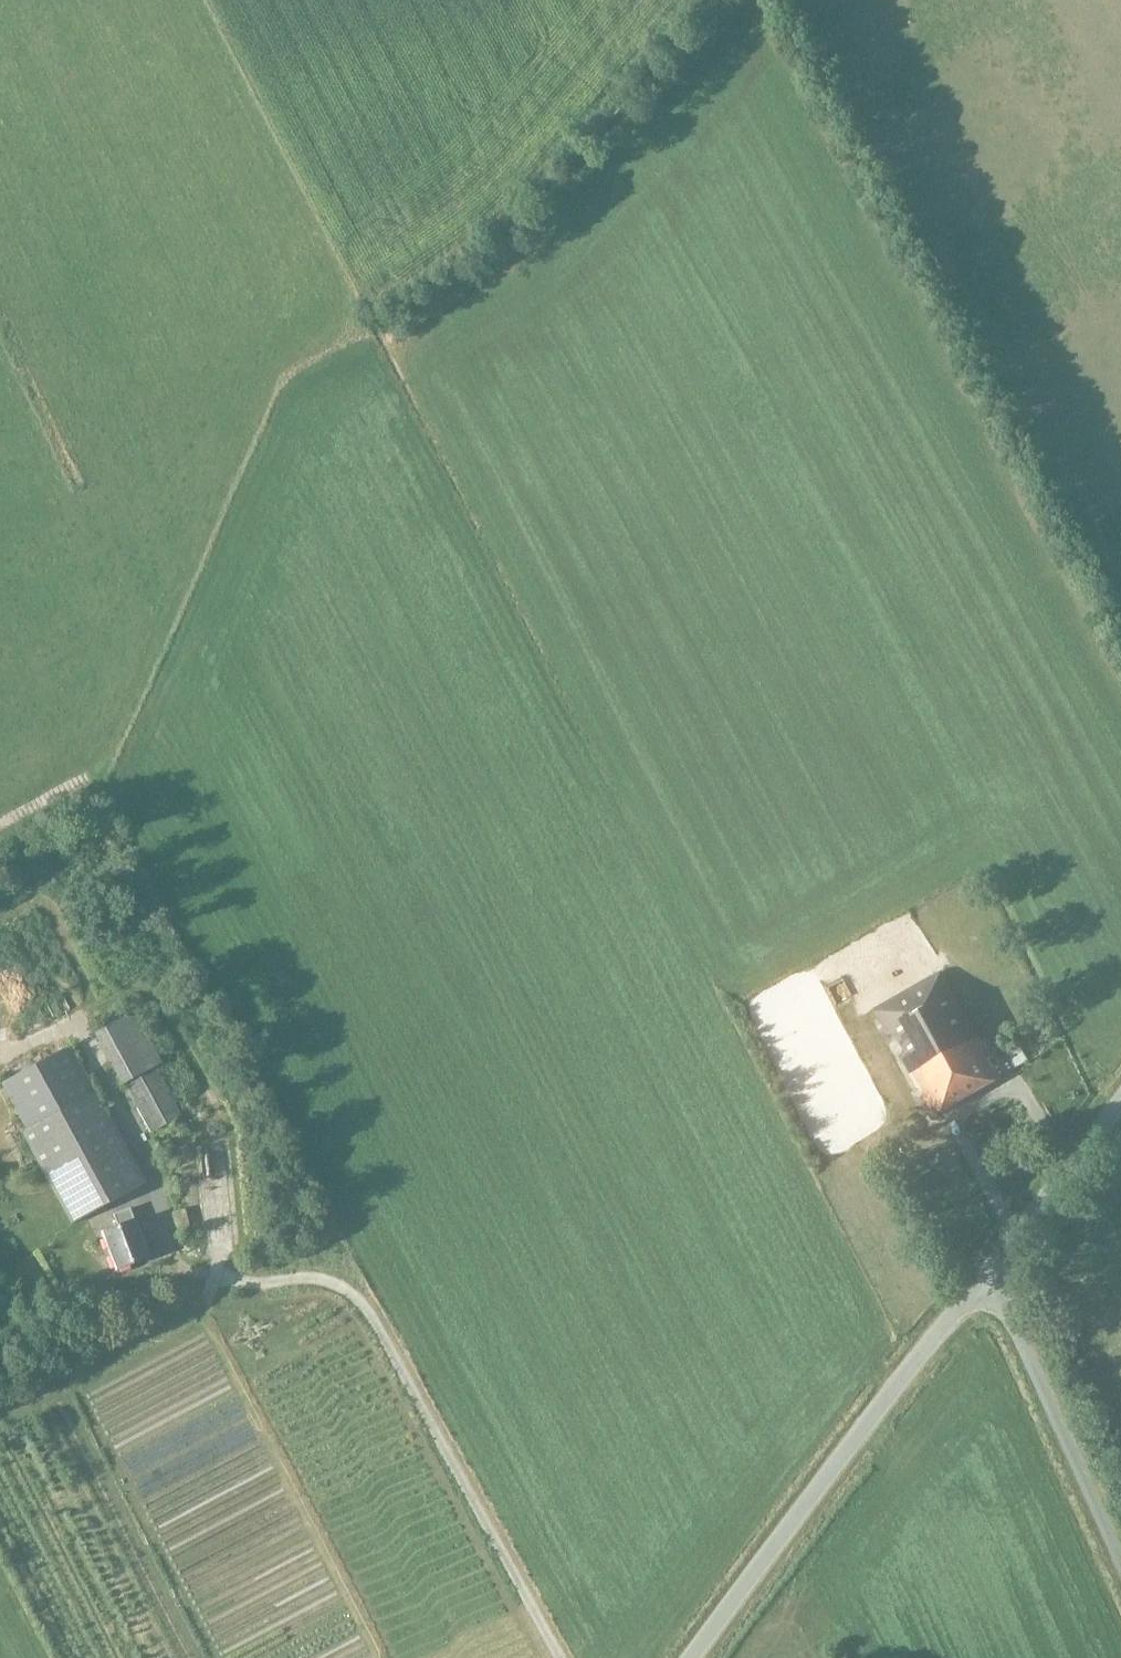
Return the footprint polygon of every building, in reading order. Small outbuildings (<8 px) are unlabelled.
[(942,974),(874,1009),(889,1036),(895,1035),(903,1051),(899,1056),(930,1116),(997,1082),(942,974)] [(96,1031),(110,1057),(149,1130),(177,1115),(152,1067),(158,1064),(131,1013),(96,1031)] [(69,1046),(1,1082),(73,1219),(141,1183),(69,1046)] [(217,1158),(212,1139),(199,1143),(204,1162),(217,1158)] [(888,1155),(885,1147),(880,1150),(883,1157),(888,1155)] [(126,1208),(112,1214),(117,1226),(100,1233),(114,1269),(145,1256),(126,1208)]
